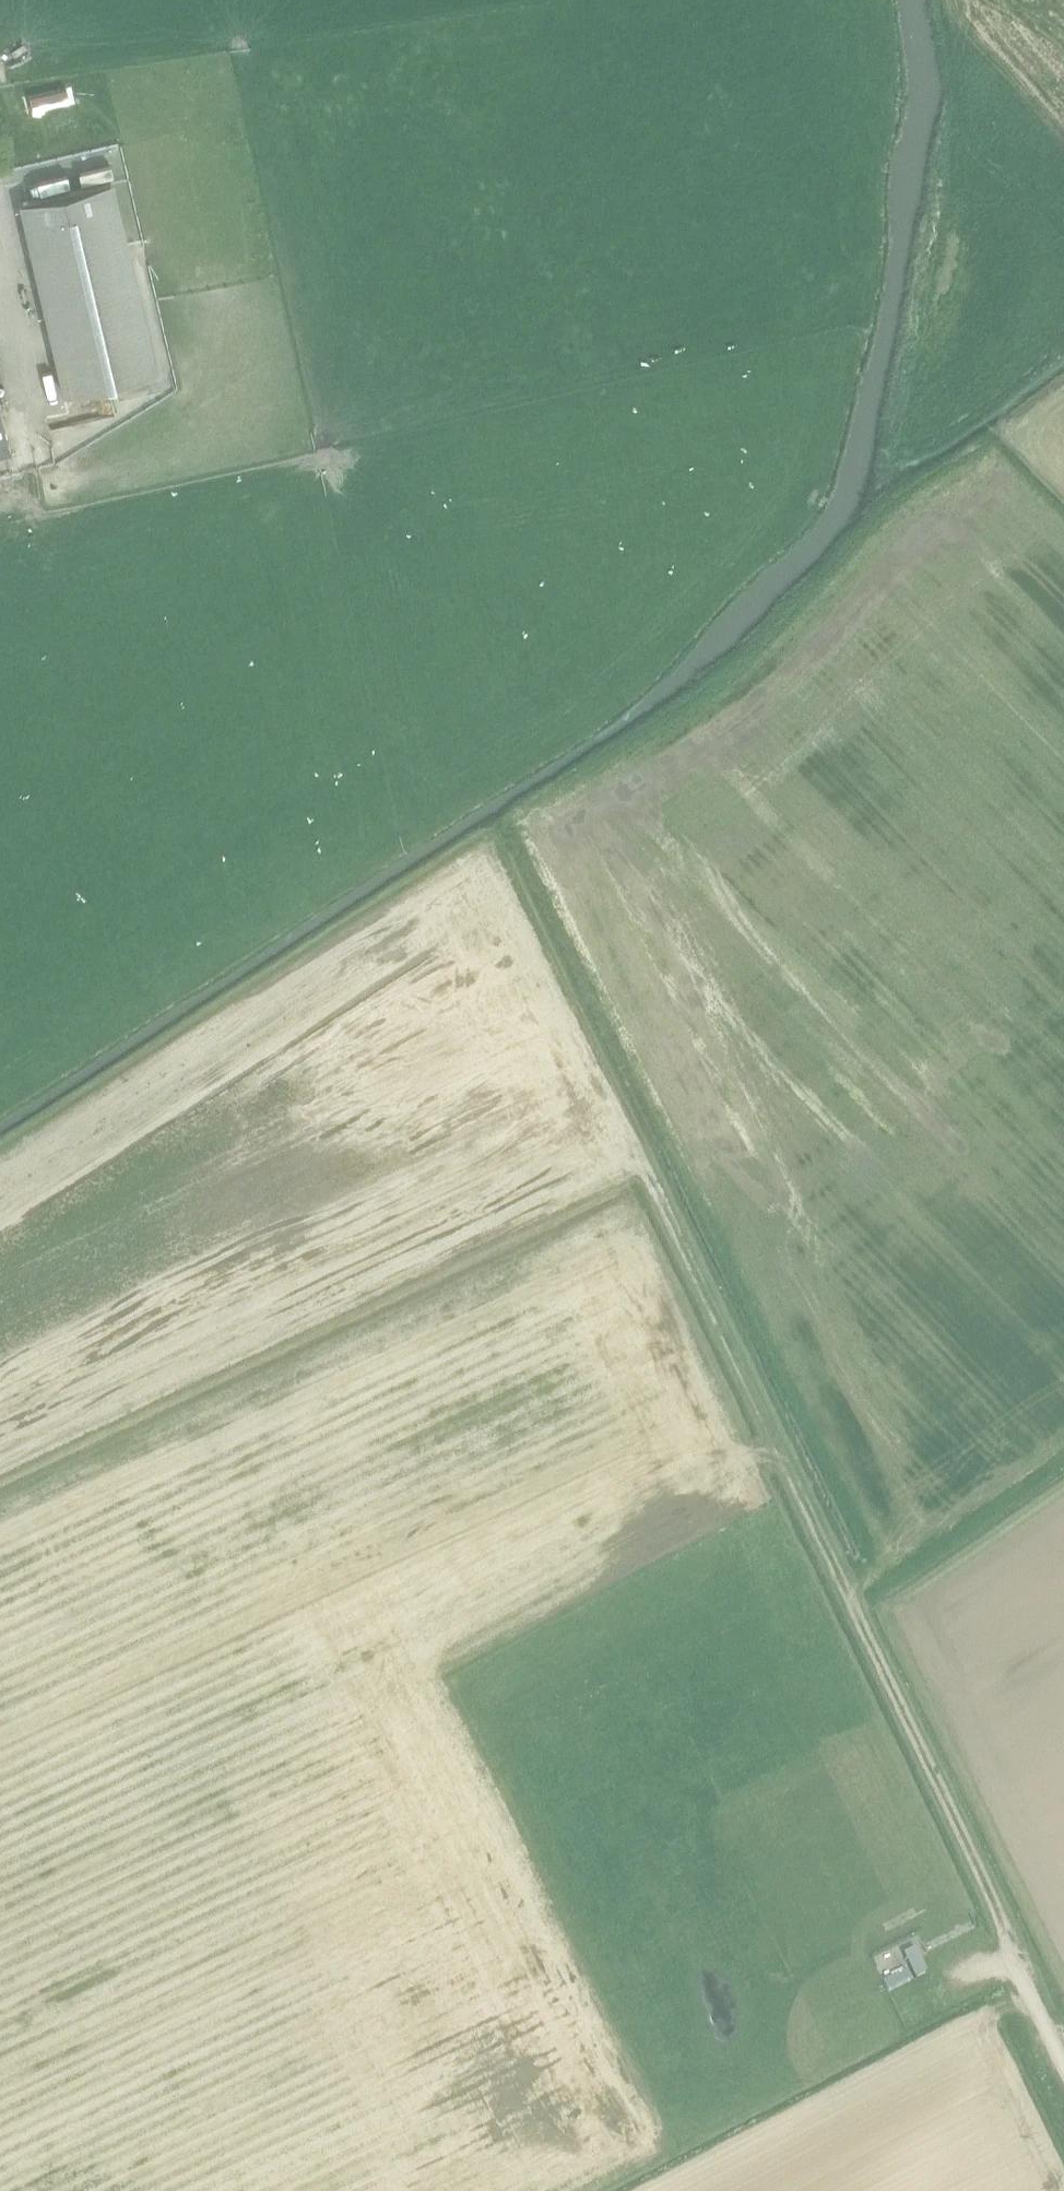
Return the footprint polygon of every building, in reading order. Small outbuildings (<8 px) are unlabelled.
[(66,89),(30,97),(33,109),(44,106),(69,101),(66,89)] [(110,182),(21,203),(65,394),(155,374),(110,182)] [(13,455),(0,397),(0,458),(13,455)] [(921,1954),(886,1969),(897,1996),(933,1980),(921,1954)]
